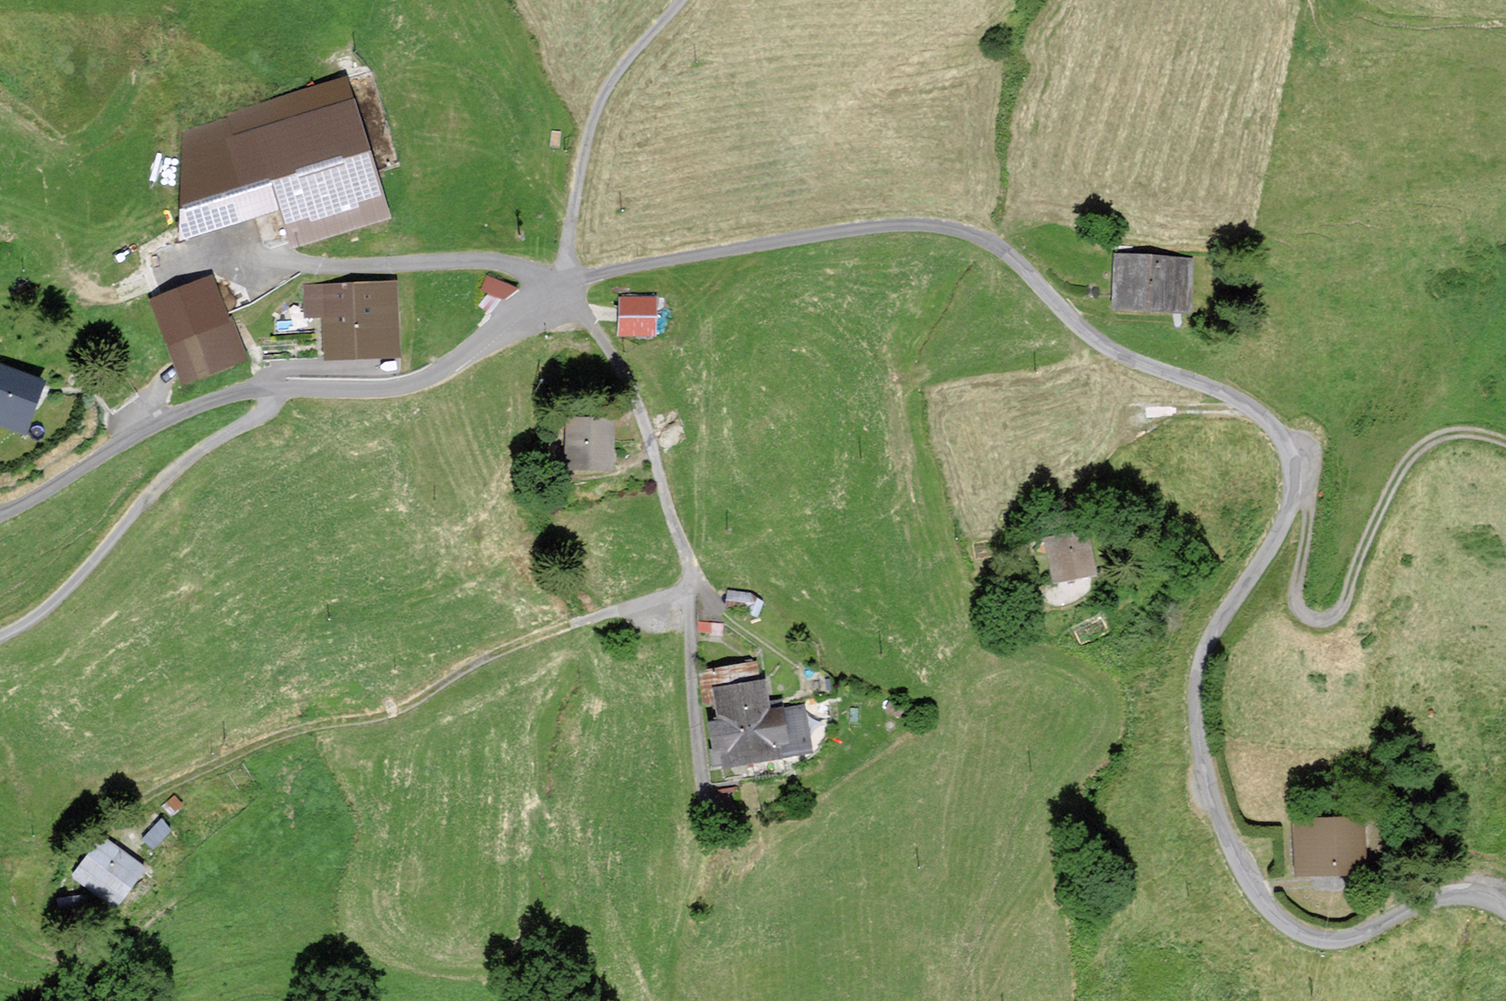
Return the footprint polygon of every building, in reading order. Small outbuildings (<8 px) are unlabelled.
[(382,218),(343,89),(187,136),(183,240),(284,209),(294,244),(382,218)] [(1190,260),(1113,257),(1110,311),(1187,315),(1190,260)] [(397,358),(394,285),(306,289),(307,317),(324,316),(326,361),(397,358)] [(652,299),(621,299),(621,335),(652,335),(652,299)] [(242,361),(229,324),(171,345),(184,382),(242,361)] [(1,370),(0,373),(0,424),(22,433),(41,386),(1,370)] [(612,424),(569,423),(568,471),(611,472),(612,424)] [(1093,574),(1085,535),(1047,543),(1056,582),(1093,574)] [(749,723),(770,720),(769,711),(764,683),(759,683),(756,664),(700,673),(705,705),(715,704),(719,728),(749,723)] [(769,711),(770,720),(749,723),(755,764),(782,760),(781,758),(811,753),(804,705),(769,711)] [(755,764),(749,723),(719,728),(709,729),(715,767),(723,766),(724,769),(755,764)] [(1363,822),(1295,824),(1297,874),(1364,872),(1363,822)] [(141,872),(102,842),(77,876),(116,905),(141,872)]
